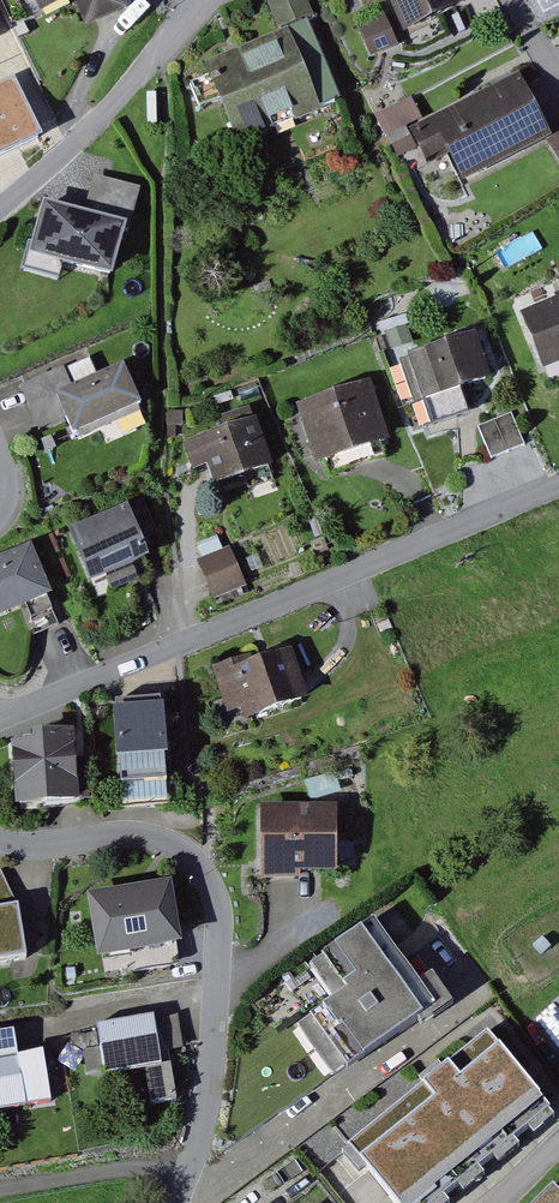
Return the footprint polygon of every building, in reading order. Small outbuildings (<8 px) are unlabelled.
[(29,12),(57,0),(24,0),(29,12)] [(81,26),(122,7),(119,0),(69,0),(81,26)] [(282,28),(316,14),(311,0),(271,0),(282,28)] [(402,38),(455,16),(448,0),(386,0),(402,38)] [(361,23),(368,53),(396,46),(389,17),(361,23)] [(230,146),(316,117),(289,37),(203,65),(230,146)] [(46,138),(18,77),(0,86),(0,160),(46,138)] [(511,80),(404,134),(421,166),(442,156),(456,182),(541,138),(511,80)] [(558,167),(558,143),(548,150),(558,167)] [(17,259),(100,280),(113,231),(30,209),(17,259)] [(515,318),(535,369),(558,360),(558,301),(515,318)] [(467,341),(402,363),(415,403),(480,382),(467,341)] [(52,398),(69,440),(138,411),(120,369),(52,398)] [(292,407),(309,467),(380,447),(364,387),(292,407)] [(517,413),(483,422),(491,454),(526,446),(517,413)] [(192,442),(207,490),(263,472),(248,424),(192,442)] [(137,507),(73,534),(94,582),(158,554),(137,507)] [(230,549),(203,560),(218,599),(245,589),(230,549)] [(42,600),(23,552),(0,561),(0,616),(42,600)] [(211,676),(223,719),(297,697),(285,655),(211,676)] [(114,785),(161,784),(160,707),(113,708),(114,785)] [(8,809),(71,807),(69,733),(6,735),(8,809)] [(256,873),(330,873),(330,816),(256,816),(256,873)] [(93,958),(172,949),(164,891),(86,901),(93,958)] [(0,902),(0,953),(39,952),(37,901),(0,902)] [(286,974),(347,1069),(431,1014),(370,920),(286,974)] [(536,1016),(558,1040),(558,1003),(554,998),(536,1016)] [(94,1074),(152,1066),(146,1021),(88,1029),(94,1074)] [(406,1202),(429,1202),(551,1100),(492,1029),(356,1143),(406,1202)] [(18,1107),(7,1032),(0,1033),(0,1110),(18,1107)] [(528,1202),(558,1202),(558,1189),(551,1181),(528,1202)]
